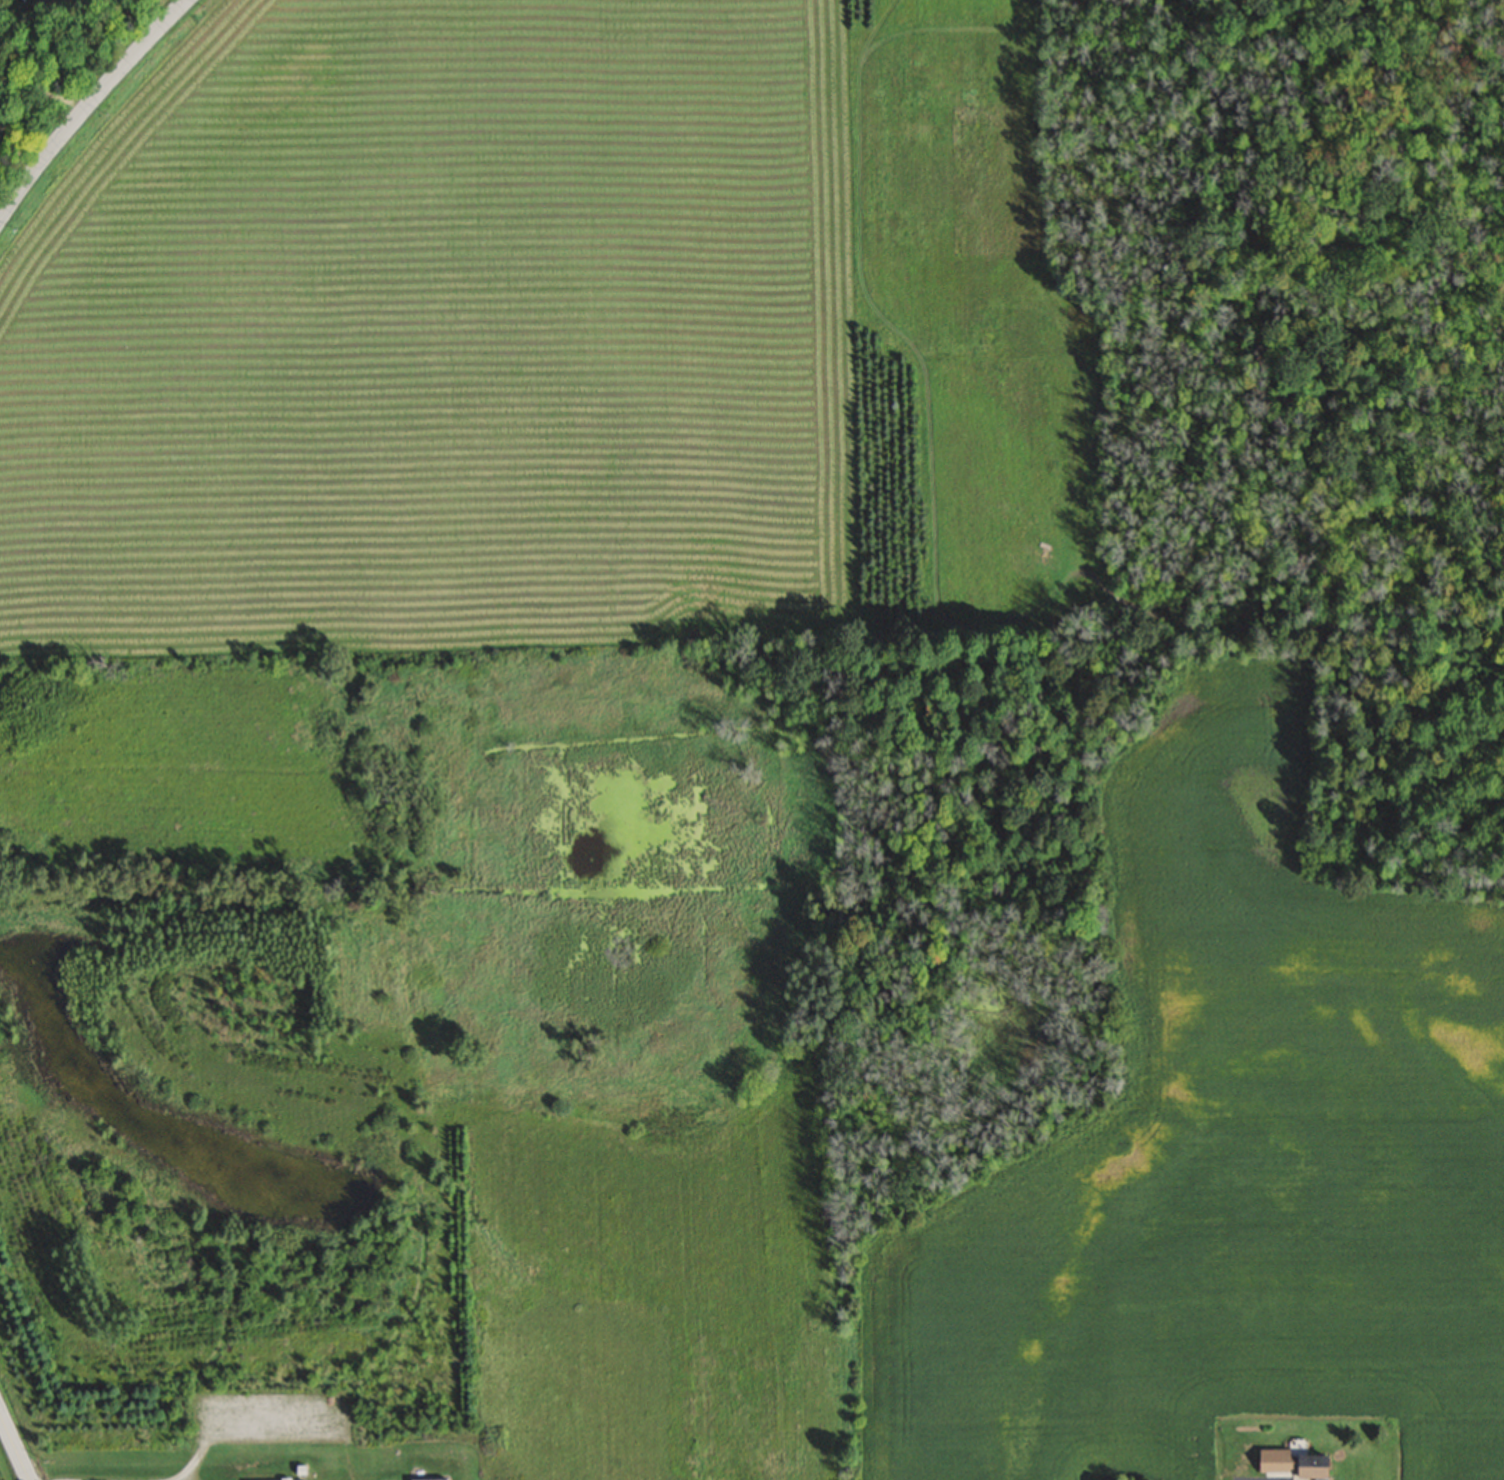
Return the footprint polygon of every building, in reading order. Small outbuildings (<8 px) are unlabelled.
[(1294,1478),(1325,1478),(1325,1452),(1257,1452),(1257,1471),(1294,1471),(1294,1478)]
